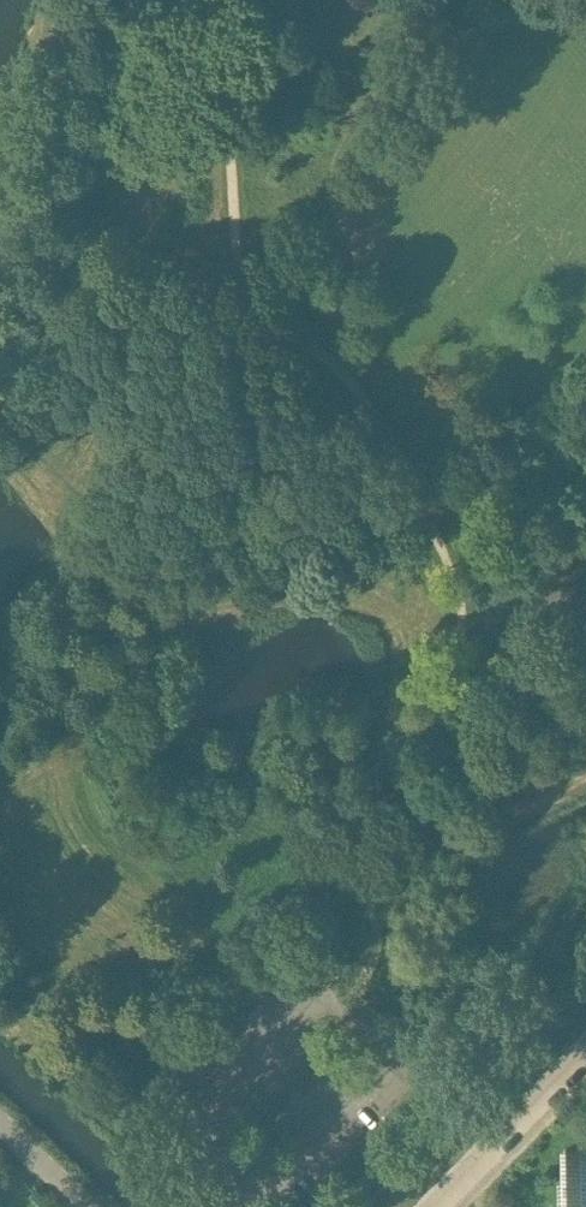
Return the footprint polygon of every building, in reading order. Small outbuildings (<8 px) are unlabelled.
[(564,1149),(565,1206),(585,1206),(585,1149),(564,1149)]
